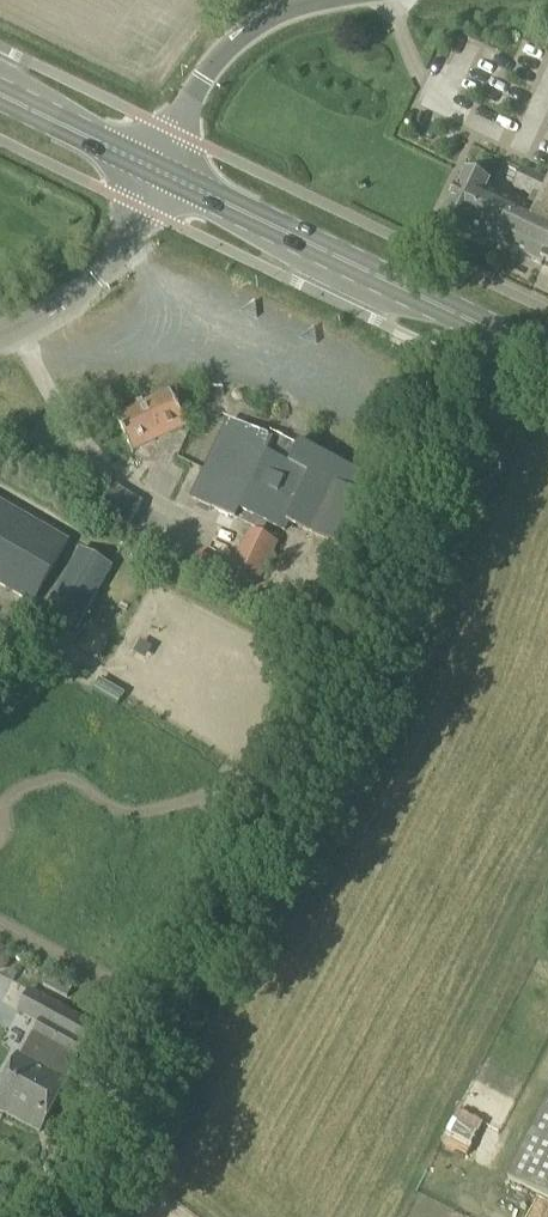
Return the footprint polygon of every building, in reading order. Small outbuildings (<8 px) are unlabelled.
[(499,244),(500,245),(541,264),(542,262),(547,264),(547,181),(522,169),(514,186),(532,195),(526,208),(518,205),(519,205),(518,204),(499,244)] [(465,172),(443,220),(467,231),(468,229),(498,244),(499,244),(518,204),(517,204),(486,190),(489,184),(465,172)] [(115,415),(132,451),(186,426),(169,390),(115,415)] [(231,532),(237,519),(257,529),(261,520),(283,530),(287,521),(361,556),(384,508),(354,494),(363,475),(276,435),(272,443),(228,423),(193,498),(219,511),(213,523),(231,532)] [(69,540),(0,500),(0,585),(33,604),(69,540)] [(250,529),(232,565),(259,579),(278,543),(250,529)] [(113,567),(79,549),(43,612),(77,632),(113,567)] [(30,989),(17,1012),(39,1024),(32,1037),(50,1047),(43,1059),(49,1062),(50,1063),(55,1048),(74,1014),(30,989)] [(8,1108),(5,1114),(40,1133),(69,1081),(66,1079),(78,1059),(76,1058),(94,1025),(74,1014),(55,1048),(50,1063),(49,1062),(46,1068),(47,1069),(47,1070),(48,1070),(35,1094),(35,1093),(32,1090),(36,1082),(32,1080),(23,1097),(17,1093),(9,1108),(8,1108)] [(5,1114),(8,1108),(9,1108),(17,1093),(23,1097),(32,1080),(36,1082),(32,1090),(35,1093),(35,1094),(48,1070),(47,1070),(47,1069),(46,1068),(19,1053),(4,1081),(0,1081),(0,1111),(5,1114)] [(547,1199),(547,1098),(507,1179),(547,1199)]
